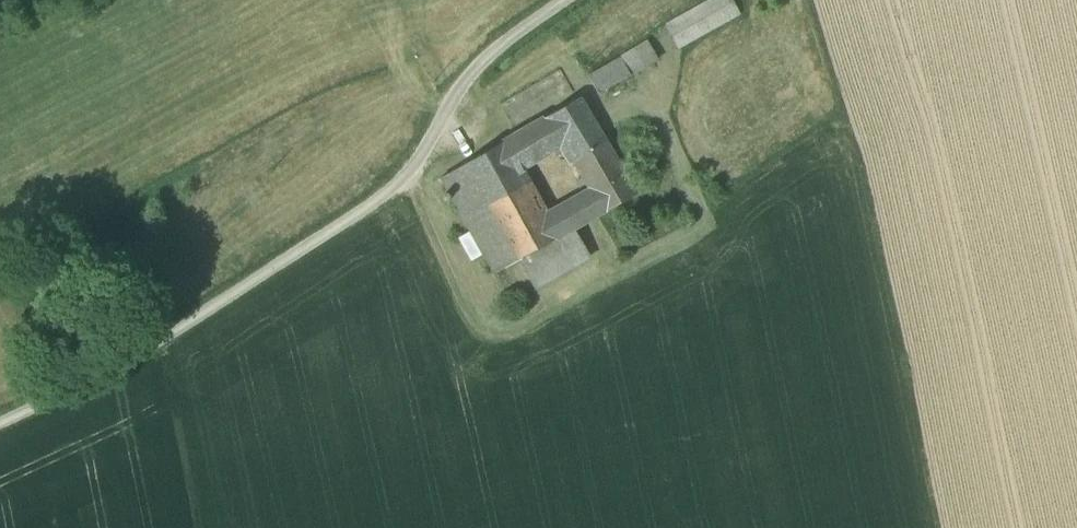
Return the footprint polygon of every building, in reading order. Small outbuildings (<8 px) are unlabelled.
[(674,59),(738,22),(725,0),(720,0),(661,35),(674,59)] [(621,59),(631,76),(656,62),(646,45),(621,59)] [(589,77),(598,94),(631,76),(621,59),(589,77)] [(580,98),(542,120),(557,147),(567,166),(573,162),(607,143),(580,98)] [(542,120),(502,143),(517,171),(557,147),(542,120)] [(502,143),(465,164),(518,261),(549,243),(555,239),(574,228),(575,228),(563,207),(544,218),(517,171),(502,143)] [(589,220),(603,212),(637,193),(607,143),(573,162),(590,191),(577,199),(589,220)] [(495,273),(518,261),(465,164),(441,177),(495,273)] [(575,228),(589,220),(577,199),(563,207),(575,228)] [(549,243),(564,269),(589,254),(574,228),(555,239),(549,243)] [(549,243),(518,261),(533,287),(564,269),(549,243)]
